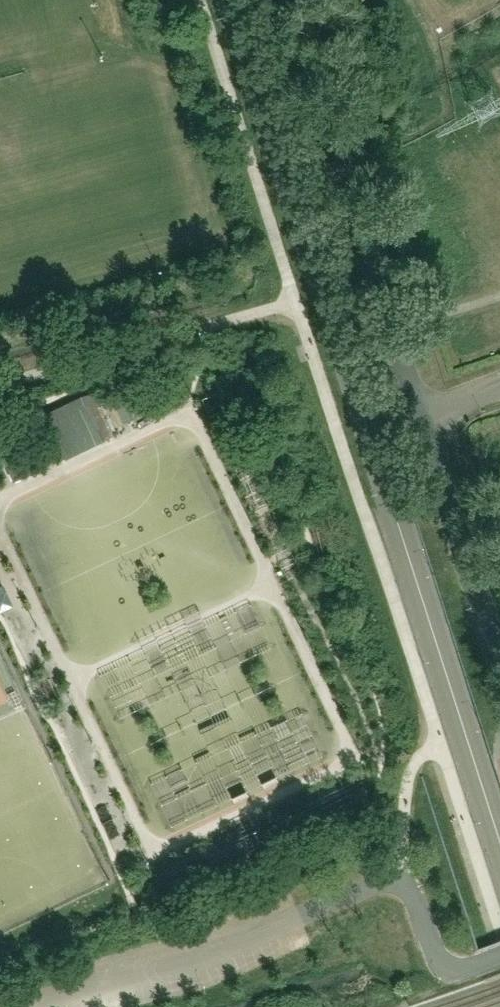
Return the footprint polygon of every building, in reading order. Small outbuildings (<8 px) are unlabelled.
[(93,391),(84,395),(105,440),(114,436),(106,419),(93,391)] [(44,414),(35,418),(48,445),(57,463),(66,459),(44,414)]
